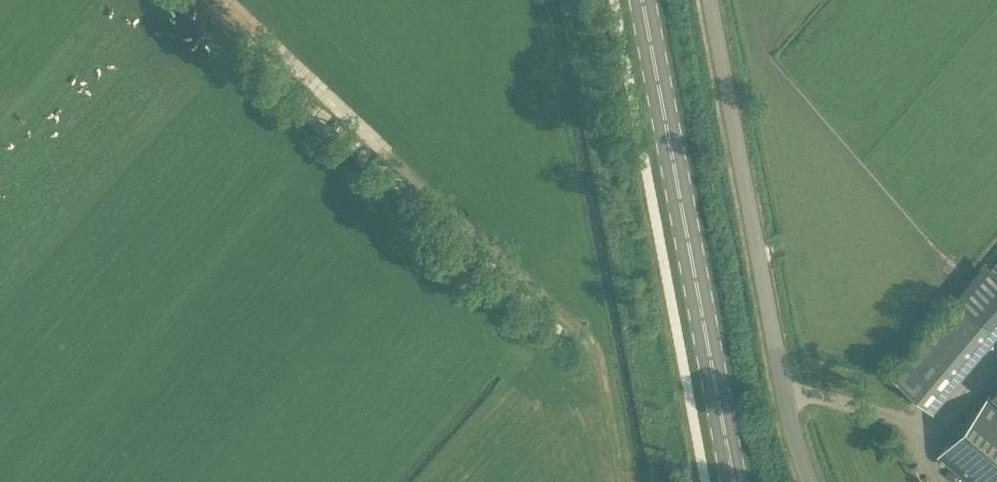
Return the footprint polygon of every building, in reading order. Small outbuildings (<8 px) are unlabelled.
[(931,409),(996,331),(955,297),(891,375),(931,409)] [(937,454),(971,481),(996,481),(996,382),(937,454)]
